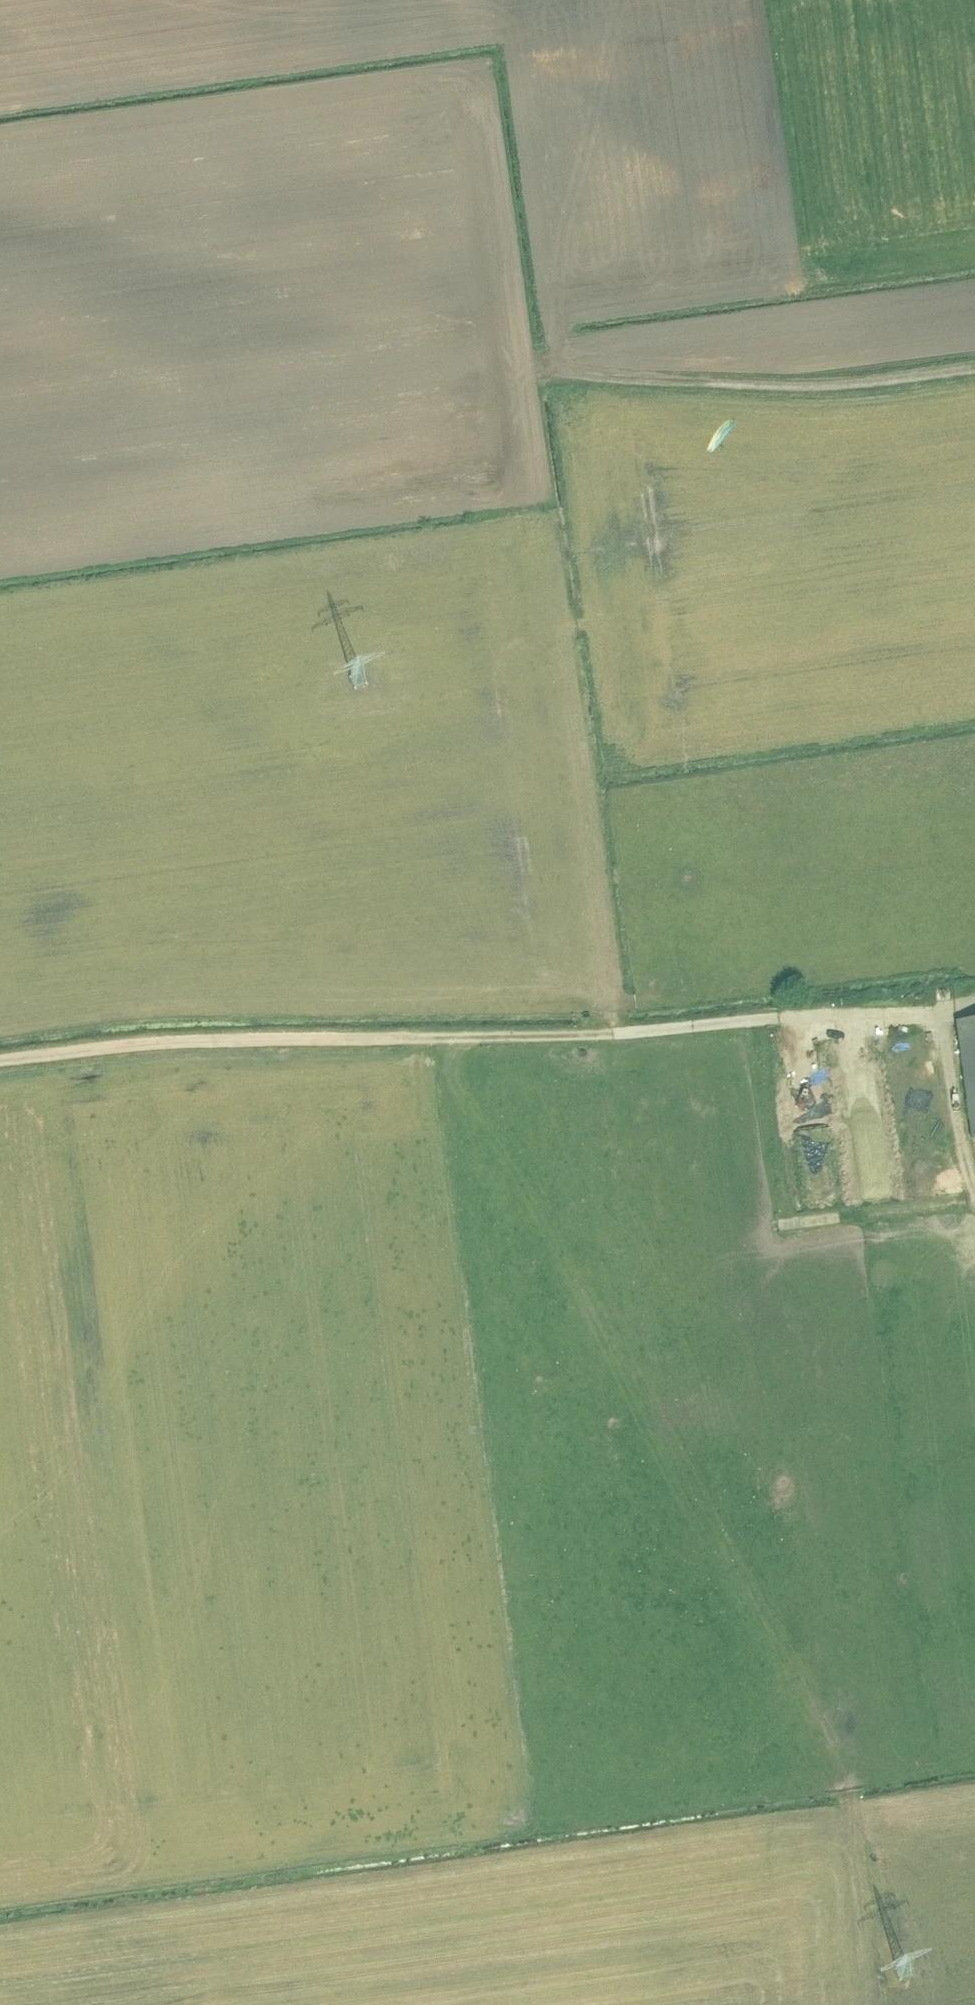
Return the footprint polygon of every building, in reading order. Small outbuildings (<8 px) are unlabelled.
[(956,1021),(972,1141),(974,1140),(974,1018),(956,1021)]
